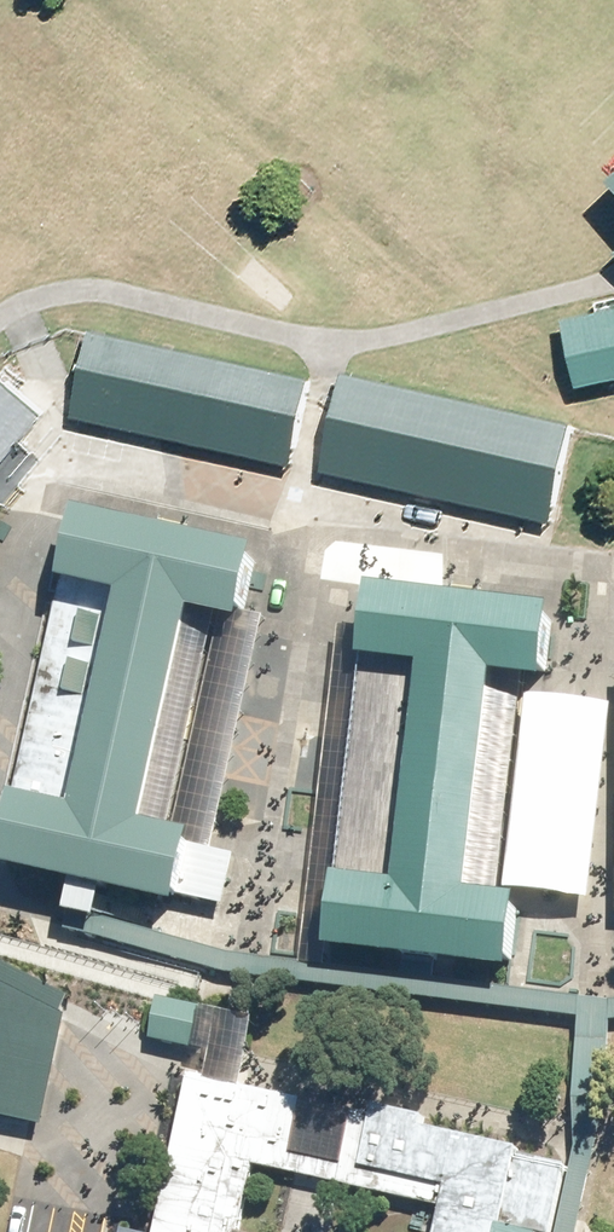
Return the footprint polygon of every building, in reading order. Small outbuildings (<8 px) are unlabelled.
[(545,315),(560,385),(613,374),(613,300),(545,315)] [(308,374),(91,328),(72,415),(289,461),(308,374)] [(0,377),(0,464),(52,404),(9,367),(0,377)] [(576,425),(345,380),(330,460),(560,505),(576,425)] [(28,797),(13,869),(193,905),(208,832),(163,823),(207,609),(252,618),(267,545),(85,508),(70,583),(134,596),(91,810),(28,797)] [(91,810),(134,596),(72,583),(28,797),(91,810)] [(342,878),(332,951),(514,974),(524,900),(478,894),(506,677),(552,683),(561,609),(377,585),(367,661),(433,670),(405,886),(342,878)] [(369,662),(342,878),(405,886),(433,670),(369,662)] [(40,1100),(64,990),(0,964),(0,1092),(40,1100)] [(206,1010),(155,999),(146,1038),(198,1049),(206,1010)] [(263,1098),(192,1084),(162,1231),(236,1231),(263,1098)] [(571,1167),(415,1135),(419,1119),(375,1110),(363,1167),(447,1184),(437,1231),(558,1231),(571,1167)]
